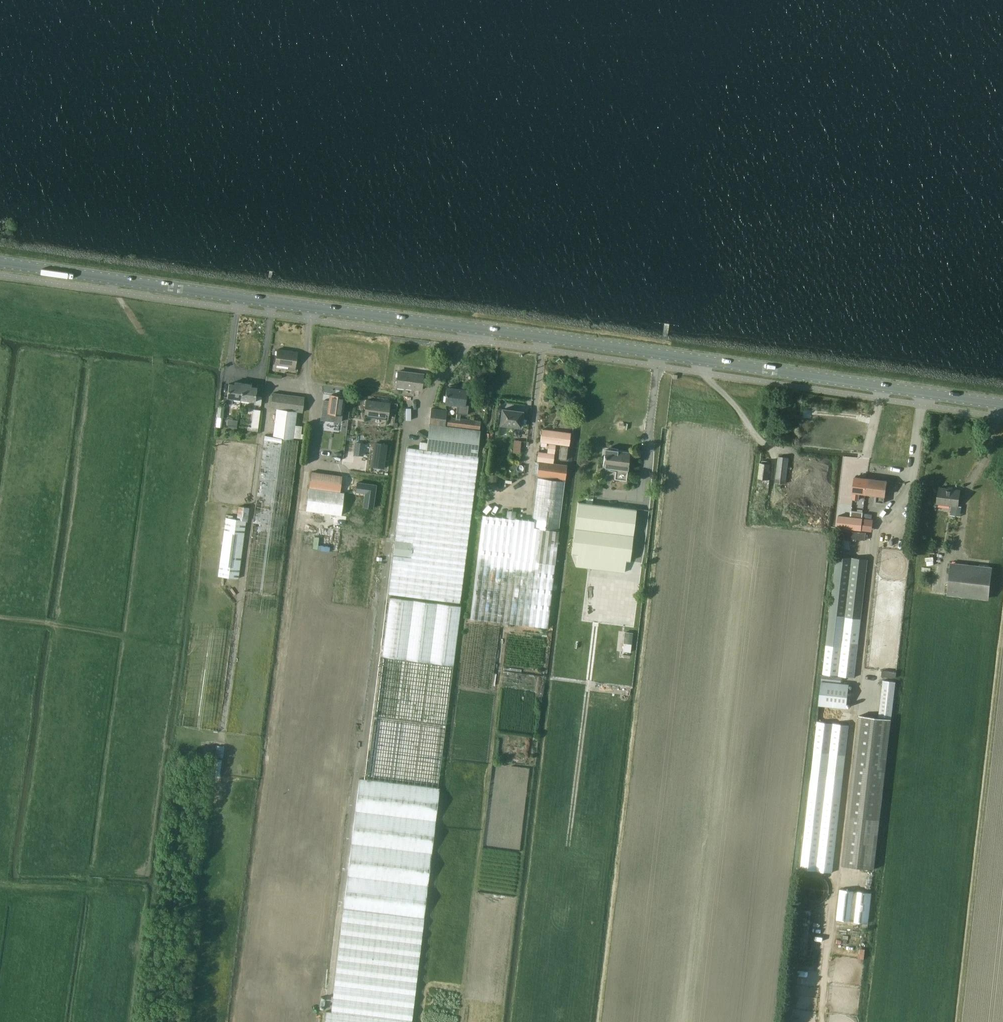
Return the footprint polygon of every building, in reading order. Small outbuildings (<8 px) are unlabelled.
[(289,370),(295,370),(298,351),(278,349),(276,364),(290,366),(289,370)] [(397,386),(422,389),(424,374),(399,371),(397,386)] [(234,397),(242,398),(244,383),(235,382),(235,384),(229,383),(227,396),(225,396),(224,402),(233,403),(234,397)] [(252,384),(244,383),(242,398),(255,400),(255,404),(262,405),(263,396),(257,395),(258,387),(252,386),(252,384)] [(450,384),(449,387),(447,386),(445,403),(458,405),(457,412),(468,414),(469,404),(466,404),(468,389),(457,388),(457,385),(450,384)] [(294,437),(305,438),(305,434),(302,434),(303,426),(295,425),(297,411),(303,411),(305,396),(273,392),(271,407),(278,408),(274,436),(293,439),(294,437)] [(330,400),(324,400),(322,420),(342,422),(345,396),(330,394),(330,400)] [(365,415),(388,418),(389,410),(390,402),(367,400),(365,415)] [(390,402),(389,410),(396,410),(397,403),(390,402)] [(432,408),(431,415),(446,416),(447,409),(432,408)] [(252,427),(259,428),(261,409),(255,409),(252,427)] [(522,412),(502,409),(501,424),(520,427),(522,412)] [(431,415),(430,423),(445,425),(446,416),(431,415)] [(481,421),(446,416),(445,425),(480,429),(481,421)] [(237,428),(238,421),(229,419),(228,427),(237,428)] [(480,429),(445,425),(430,423),(427,448),(477,454),(480,429)] [(537,461),(539,461),(554,463),(556,443),(561,444),(559,458),(567,459),(569,444),(569,445),(571,432),(543,429),(542,441),(549,442),(548,452),(539,451),(537,461)] [(300,440),(266,435),(244,591),(278,596),(300,440)] [(520,452),(521,440),(514,440),(513,452),(520,452)] [(357,453),(363,454),(365,442),(359,441),(357,453)] [(374,445),(371,467),(384,469),(386,446),(374,445)] [(460,603),(480,457),(408,447),(388,593),(460,603)] [(628,468),(629,468),(631,452),(606,449),(604,465),(611,466),(610,470),(616,470),(615,478),(627,480),(628,468)] [(775,482),(787,483),(790,457),(779,456),(775,482)] [(759,477),(758,486),(770,488),(771,479),(769,479),(771,463),(769,463),(769,461),(763,460),(763,462),(761,462),(759,477)] [(483,515),(471,619),(548,627),(549,619),(550,615),(559,530),(565,481),(566,481),(568,464),(554,463),(539,461),(535,461),(534,474),(539,475),(534,520),(483,515)] [(341,492),(343,475),(312,472),(310,488),(341,492)] [(868,478),(856,476),(853,499),(859,499),(860,492),(866,493),(868,478)] [(875,501),(884,502),(886,480),(868,478),(866,493),(876,494),(875,501)] [(357,482),(356,491),(366,493),(364,507),(373,508),(376,485),(357,482)] [(939,487),(938,503),(952,505),(952,512),(960,513),(961,506),(959,505),(961,489),(939,487)] [(341,492),(310,488),(309,488),(307,510),(308,510),(342,515),(345,492),(341,492)] [(578,501),(572,553),(578,554),(627,560),(630,560),(632,549),(637,509),(578,501)] [(249,507),(239,506),(238,519),(225,518),(217,575),(238,578),(245,520),(248,520),(249,507)] [(838,516),(837,528),(861,530),(862,518),(838,516)] [(823,673),(854,677),(867,559),(837,556),(823,673)] [(948,593),(989,598),(992,568),(952,563),(948,593)] [(575,588),(576,580),(564,579),(563,587),(575,588)] [(454,666),(462,606),(391,597),(382,656),(454,666)] [(846,708),(848,692),(849,684),(821,681),(819,705),(846,708)] [(859,715),(842,865),(874,868),(891,719),(859,715)] [(817,722),(801,869),(832,872),(848,725),(817,722)] [(223,758),(225,746),(217,745),(216,757),(223,758)] [(222,759),(215,758),(212,774),(219,775),(222,759)] [(426,917),(425,917),(441,788),(361,778),(344,907),(345,907),(332,1011),(327,1010),(325,1021),(412,1021),(413,1021),(426,917)] [(871,892),(840,890),(836,919),(868,922),(871,892)]
